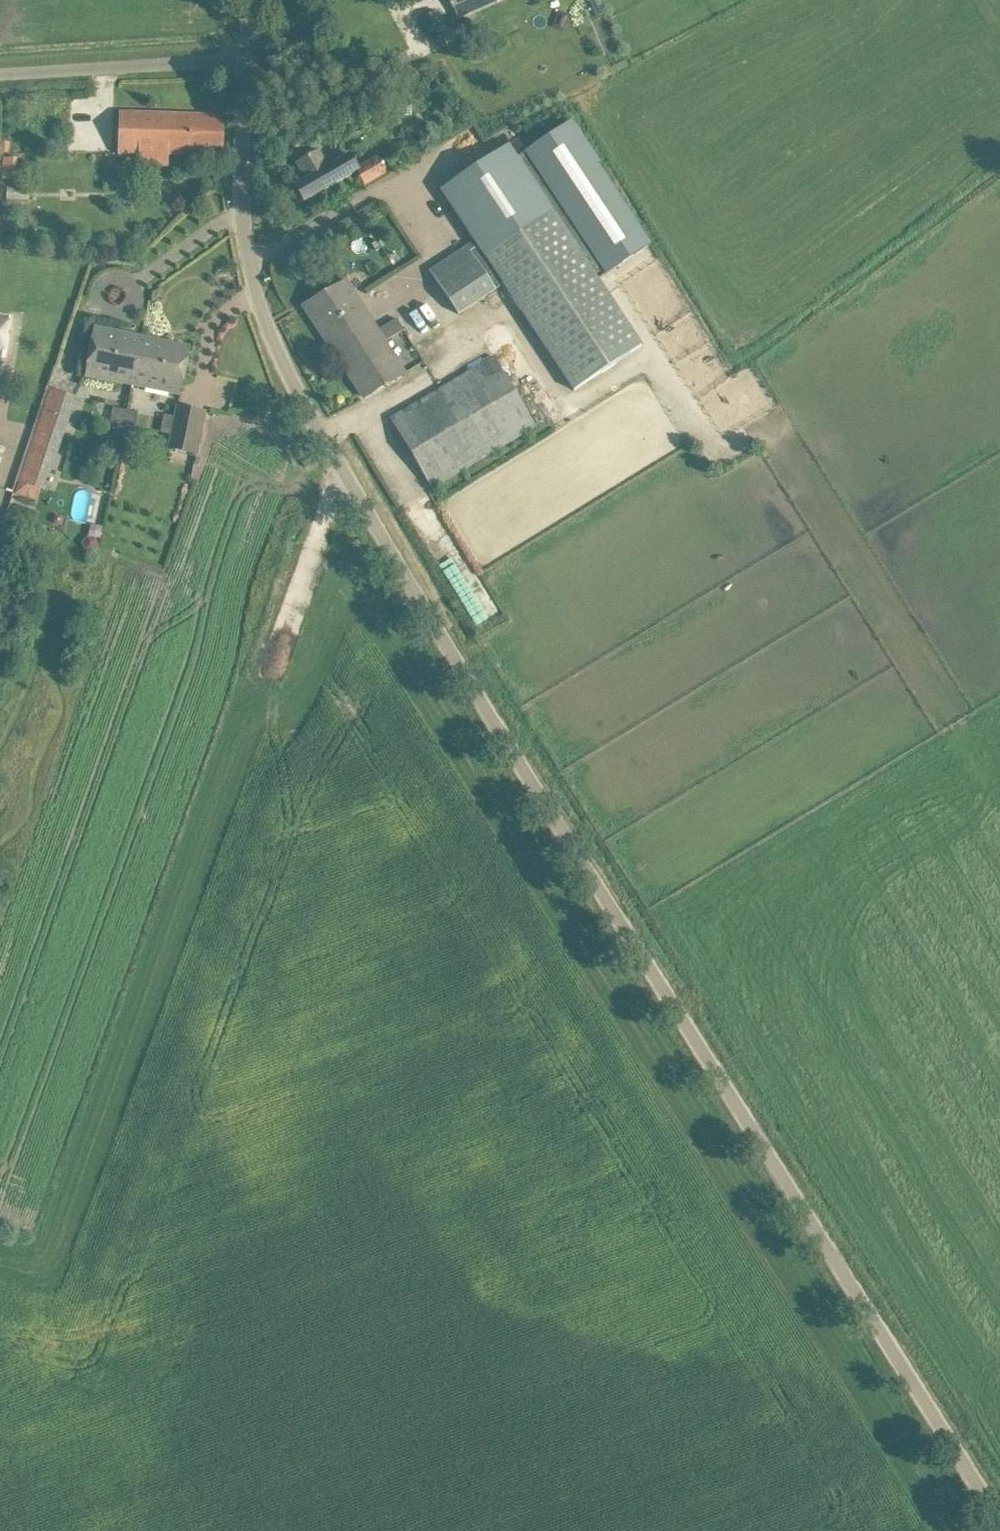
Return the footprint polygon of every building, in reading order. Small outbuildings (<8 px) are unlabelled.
[(420,19),(430,41),(448,33),(437,10),(420,19)] [(224,156),(225,115),(120,112),(119,153),(224,156)] [(514,141),(441,189),(475,240),(504,284),(576,391),(649,342),(604,275),(649,245),(596,165),(599,163),(571,122),(523,154),(514,141)] [(346,177),(361,169),(364,167),(362,164),(355,151),(327,167),(317,151),(297,163),(307,180),(294,187),(303,203),(314,196),(325,190),(332,186),(346,177)] [(364,167),(361,169),(368,183),(390,170),(381,153),(362,164),(364,167)] [(3,156),(4,179),(19,178),(18,156),(3,156)] [(430,271),(459,314),(504,284),(475,240),(430,271)] [(346,281),(304,306),(365,397),(404,373),(346,281)] [(2,358),(8,320),(0,318),(0,358),(2,358)] [(95,338),(87,376),(132,384),(161,390),(180,394),(190,347),(170,343),(142,337),(97,328),(95,338)] [(391,418),(432,488),(538,425),(497,355),(391,418)] [(77,397),(50,388),(19,481),(45,490),(77,397)] [(199,455),(209,410),(178,404),(169,448),(199,455)] [(134,432),(138,412),(117,408),(113,428),(134,432)]
